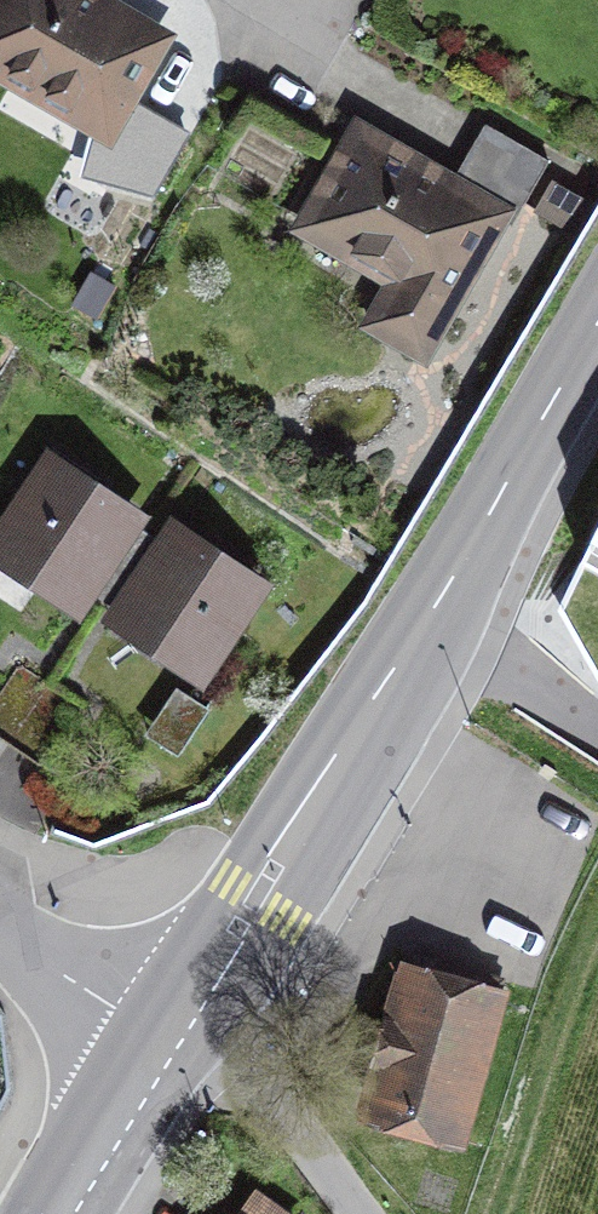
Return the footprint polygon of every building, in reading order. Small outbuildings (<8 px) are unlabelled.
[(91,0),(0,0),(0,99),(114,163),(178,48),(91,0)] [(455,189),(359,134),(307,226),(396,276),(369,323),(419,351),(494,219),(510,228),(548,162),(489,129),(455,189)] [(48,460),(0,532),(0,551),(80,604),(137,519),(48,460)] [(581,558),(597,567),(597,529),(581,558)] [(205,669),(259,589),(172,531),(118,611),(205,669)] [(508,986),(403,957),(358,1118),(463,1147),(508,986)]
